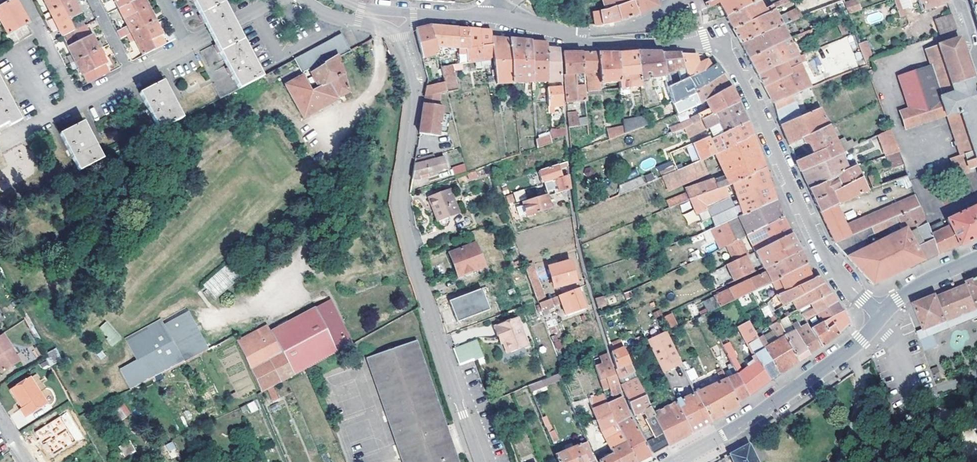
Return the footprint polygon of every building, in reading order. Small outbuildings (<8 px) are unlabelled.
[(26,25),(29,24),(15,0),(0,8),(0,22),(8,36),(4,37),(9,48),(31,37),(26,25)] [(59,0),(44,0),(47,6),(43,8),(45,12),(49,10),(50,12),(62,6),(59,0)] [(76,6),(80,4),(78,0),(74,0),(62,6),(74,31),(86,25),(82,17),(73,21),(72,19),(81,15),(76,6)] [(129,0),(115,0),(119,9),(130,3),(129,0)] [(144,0),(136,0),(130,3),(143,27),(155,22),(144,0)] [(231,73),(238,88),(262,76),(240,35),(234,22),(222,0),(193,0),(211,35),(216,44),(228,68),(231,73)] [(606,11),(615,7),(633,0),(603,0),(606,11)] [(639,14),(633,0),(615,7),(621,20),(639,14)] [(639,14),(658,6),(655,0),(633,0),(639,14)] [(710,2),(709,1),(705,3),(707,8),(719,3),(726,16),(760,0),(713,0),(710,2)] [(733,29),(774,11),(774,10),(772,7),(764,10),(760,0),(726,16),(733,29)] [(793,2),(799,16),(800,18),(843,0),(842,0),(796,0),(793,2)] [(859,10),(855,0),(853,0),(843,3),(847,14),(859,10)] [(899,17),(906,15),(901,0),(893,0),(899,17)] [(947,3),(947,0),(918,0),(922,11),(947,3)] [(119,9),(128,26),(117,31),(121,39),(128,36),(143,27),(130,3),(119,9)] [(52,17),(63,37),(74,31),(62,6),(50,12),(51,14),(49,15),(50,18),(52,17)] [(601,25),(621,20),(615,7),(606,11),(602,11),(600,12),(601,25)] [(774,11),(733,29),(741,43),(782,26),(800,18),(799,16),(796,17),(793,12),(778,19),(774,11)] [(601,25),(600,12),(592,12),(594,25),(601,25)] [(871,23),(882,19),(880,12),(868,16),(871,23)] [(951,14),(934,20),(939,36),(956,30),(951,14)] [(143,27),(154,50),(166,44),(155,22),(143,27)] [(96,43),(86,25),(74,31),(86,56),(99,50),(102,48),(99,42),(96,43)] [(822,25),(796,37),(799,43),(825,31),(822,25)] [(438,54),(431,26),(416,30),(422,58),(438,54)] [(457,48),(457,28),(431,26),(438,54),(438,58),(449,55),(447,48),(457,48)] [(782,26),(741,43),(748,58),(788,40),(782,26)] [(154,50),(143,27),(128,36),(131,42),(135,40),(143,56),(154,50)] [(457,28),(457,48),(457,64),(467,63),(465,48),(469,48),(468,29),(457,28)] [(468,29),(469,48),(480,49),(479,30),(468,29)] [(479,30),(480,49),(492,45),(491,38),(491,30),(479,30)] [(86,56),(74,31),(63,37),(71,54),(67,56),(71,64),(86,56)] [(336,99),(347,92),(340,64),(337,57),(349,51),(345,42),(341,34),(335,37),(295,59),(301,73),(309,69),(316,85),(310,88),(303,76),(284,85),(302,119),(337,100),(336,99)] [(812,81),(864,64),(859,49),(857,50),(852,35),(820,46),(823,55),(805,61),(812,81)] [(494,68),(496,84),(512,83),(508,40),(491,38),(492,45),(493,49),(491,49),(493,59),(494,68)] [(959,38),(925,49),(932,69),(944,65),(950,83),(938,87),(941,96),(925,101),(916,75),(898,81),(907,108),(900,111),(906,130),(922,125),(919,116),(942,107),(946,117),(947,116),(950,125),(962,121),(974,155),(964,158),(965,161),(962,163),(952,166),(956,178),(969,174),(969,171),(976,168),(976,93),(959,38)] [(531,83),(530,42),(508,40),(512,83),(513,83),(531,83)] [(788,40),(748,58),(757,74),(797,57),(788,40)] [(868,40),(859,43),(863,58),(872,56),(868,40)] [(547,82),(547,48),(547,44),(530,42),(531,83),(547,82)] [(228,68),(216,44),(195,55),(218,99),(238,88),(231,73),(228,74),(225,69),(228,68)] [(480,49),(469,48),(465,48),(467,63),(474,61),(474,67),(476,68),(482,67),(483,66),(489,65),(490,62),(489,60),(493,59),(491,49),(493,49),(492,45),(480,49)] [(547,48),(547,82),(561,82),(559,49),(553,49),(547,48)] [(110,72),(102,56),(105,55),(102,50),(100,51),(99,50),(86,56),(98,79),(110,72)] [(564,76),(575,75),(577,88),(585,87),(582,53),(562,53),(564,76)] [(582,53),(585,87),(586,102),(591,101),(590,91),(602,90),(601,83),(599,54),(582,53)] [(599,54),(601,83),(621,82),(618,53),(599,54)] [(621,88),(641,86),(640,81),(636,53),(618,53),(621,82),(621,88)] [(693,90),(688,76),(684,67),(664,75),(658,53),(646,53),(636,53),(640,81),(666,78),(668,95),(671,102),(672,105),(693,90)] [(679,54),(658,53),(664,75),(684,67),(679,54)] [(679,54),(684,67),(688,76),(716,64),(709,59),(700,63),(696,54),(679,54)] [(79,68),(87,85),(98,79),(86,56),(71,64),(74,70),(79,68)] [(811,88),(797,57),(757,74),(773,103),(793,95),(811,88)] [(716,64),(688,76),(693,90),(672,105),(676,115),(688,110),(700,105),(695,93),(709,87),(724,77),(716,64)] [(440,66),(444,82),(446,91),(446,93),(457,90),(451,65),(440,66)] [(925,101),(941,96),(938,87),(950,83),(944,65),(932,69),(916,75),(925,101)] [(577,88),(575,75),(564,76),(566,103),(586,102),(585,87),(577,88)] [(724,77),(709,87),(695,93),(700,105),(705,102),(709,110),(698,115),(700,121),(738,102),(729,84),(724,77)] [(138,94),(157,131),(182,118),(162,81),(138,94)] [(444,82),(426,86),(424,97),(440,93),(446,91),(444,82)] [(7,125),(9,127),(20,121),(0,83),(0,129),(7,125)] [(562,88),(546,88),(548,107),(563,107),(563,98),(562,88)] [(440,93),(424,97),(418,133),(438,136),(442,107),(438,107),(440,93)] [(789,145),(803,139),(805,144),(808,143),(812,154),(795,161),(800,172),(801,171),(841,154),(859,146),(857,143),(854,145),(853,142),(847,144),(845,140),(837,144),(832,134),(834,132),(835,131),(835,129),(835,127),(834,126),(832,125),(831,125),(829,125),(828,126),(820,108),(801,116),(793,95),(773,103),(780,125),(782,128),(784,133),(789,145)] [(719,123),(724,133),(725,134),(748,123),(747,122),(738,102),(700,121),(704,130),(719,123)] [(942,107),(919,116),(922,125),(946,117),(942,107)] [(645,111),(623,118),(624,124),(624,134),(647,125),(645,111)] [(578,127),(577,120),(577,114),(567,114),(568,128),(578,127)] [(586,119),(577,120),(578,127),(587,126),(586,119)] [(974,155),(962,121),(950,125),(962,163),(965,161),(964,158),(974,155)] [(60,134),(79,172),(103,159),(83,123),(60,134)] [(724,151),(753,136),(748,123),(725,134),(718,138),(724,151)] [(609,139),(624,134),(624,124),(607,130),(609,139)] [(565,129),(550,132),(550,136),(550,140),(565,137),(565,129)] [(879,136),(887,156),(899,153),(891,130),(879,136)] [(536,149),(551,144),(550,140),(550,136),(536,140),(536,149)] [(733,183),(765,168),(758,149),(753,136),(724,151),(716,154),(725,176),(703,183),(685,191),(686,195),(667,202),(669,208),(690,200),(724,187),(733,183)] [(706,139),(688,147),(695,163),(702,160),(713,156),(716,154),(724,151),(718,138),(708,143),(707,142),(706,139)] [(899,153),(887,156),(886,156),(892,170),(896,168),(901,180),(908,178),(899,153)] [(419,175),(447,167),(444,157),(435,160),(433,154),(415,159),(414,163),(411,179),(419,178),(419,175)] [(810,189),(856,165),(858,165),(857,162),(847,167),(841,154),(801,171),(810,189)] [(691,165),(672,173),(661,178),(666,190),(677,186),(678,187),(707,173),(702,160),(695,163),(691,165)] [(689,160),(676,165),(673,160),(667,162),(672,173),(691,165),(689,160)] [(545,184),(554,181),(562,178),(559,170),(567,168),(567,162),(540,171),(545,184)] [(457,176),(466,173),(464,163),(453,167),(457,176)] [(832,192),(862,178),(856,165),(810,189),(821,212),(836,205),(838,204),(832,192)] [(765,168),(733,183),(724,187),(727,196),(728,196),(737,217),(776,200),(765,168)] [(883,185),(878,173),(869,177),(870,180),(872,185),(873,189),(883,185)] [(642,176),(618,185),(621,193),(645,185),(642,176)] [(554,181),(558,194),(569,191),(567,182),(567,177),(562,178),(554,181)] [(838,204),(869,190),(867,186),(864,181),(862,178),(832,192),(838,204)] [(737,217),(728,196),(727,196),(724,187),(690,200),(696,215),(710,209),(718,226),(737,217)] [(429,196),(439,226),(443,227),(448,226),(449,224),(450,222),(448,217),(459,213),(451,189),(429,196)] [(523,189),(513,193),(516,201),(526,198),(523,189)] [(835,242),(870,228),(885,222),(906,213),(919,208),(915,196),(845,226),(836,205),(821,212),(835,242)] [(546,197),(522,204),(526,217),(550,210),(548,202),(546,197)] [(737,217),(718,226),(727,245),(740,239),(748,235),(783,218),(776,200),(737,217)] [(682,212),(692,208),(689,201),(680,205),(682,212)] [(947,221),(948,224),(943,226),(942,223),(927,230),(936,254),(936,255),(958,245),(958,246),(965,243),(976,238),(976,206),(947,221)] [(936,254),(927,230),(919,208),(906,213),(912,225),(904,229),(922,260),(932,255),(936,254)] [(891,235),(904,229),(912,225),(906,213),(885,222),(887,227),(891,235)] [(783,218),(748,235),(755,252),(791,235),(783,218)] [(873,234),(887,227),(885,222),(870,228),(873,234)] [(864,244),(862,238),(866,237),(873,234),(870,228),(835,242),(847,256),(863,249),(864,244)] [(891,235),(907,267),(915,264),(917,263),(922,260),(904,229),(891,235)] [(763,268),(799,251),(791,235),(755,252),(763,268)] [(891,235),(863,249),(847,256),(872,284),(889,276),(893,274),(907,267),(891,235)] [(748,255),(740,239),(727,245),(735,262),(745,257),(748,255)] [(484,267),(475,243),(449,252),(458,276),(484,267)] [(779,277),(806,264),(799,251),(763,268),(765,273),(727,290),(733,301),(736,300),(771,283),(780,279),(779,277)] [(734,282),(753,273),(745,257),(735,262),(726,266),(734,282)] [(576,283),(570,261),(549,267),(554,289),(576,283)] [(216,299),(243,277),(232,263),(204,285),(207,289),(204,291),(208,295),(210,293),(216,299)] [(524,266),(538,304),(546,301),(531,263),(524,266)] [(777,295),(813,278),(806,264),(779,277),(780,279),(771,283),(777,295)] [(791,301),(822,283),(818,275),(813,278),(777,295),(783,306),(791,301)] [(924,330),(925,330),(976,310),(976,281),(968,284),(969,286),(937,299),(935,297),(915,306),(924,330)] [(810,304),(831,293),(823,283),(822,283),(791,301),(797,311),(810,304)] [(449,300),(457,321),(490,309),(482,288),(449,300)] [(538,313),(561,304),(566,316),(585,309),(578,289),(546,301),(538,304),(540,308),(537,309),(538,313)] [(727,290),(703,302),(708,313),(733,301),(727,290)] [(831,293),(810,304),(815,314),(837,303),(831,293)] [(598,309),(606,306),(603,296),(594,299),(598,309)] [(236,339),(237,341),(261,392),(267,389),(272,386),(306,370),(338,355),(337,354),(351,347),(340,324),(330,302),(262,334),(259,328),(236,339)] [(837,303),(815,314),(820,323),(821,323),(842,312),(837,303)] [(761,308),(765,318),(773,314),(768,305),(761,308)] [(790,324),(801,318),(797,311),(786,317),(790,324)] [(664,316),(670,328),(678,325),(672,312),(664,316)] [(832,326),(837,334),(848,325),(842,312),(821,323),(825,330),(832,326)] [(199,355),(207,351),(188,313),(164,326),(161,321),(125,340),(136,361),(119,370),(129,390),(184,362),(199,355)] [(806,325),(813,321),(811,316),(803,320),(806,325)] [(493,325),(497,335),(499,334),(506,353),(525,346),(528,345),(517,317),(493,325)] [(807,355),(794,331),(790,324),(786,317),(777,321),(785,336),(783,337),(798,361),(800,360),(807,355)] [(113,346),(122,338),(107,320),(98,328),(113,346)] [(739,326),(754,354),(763,349),(758,338),(748,321),(739,326)] [(798,361),(783,337),(785,336),(777,321),(770,325),(778,340),(767,346),(762,336),(758,338),(763,349),(778,374),(788,368),(798,361)] [(825,330),(821,323),(820,323),(809,329),(821,347),(827,342),(837,334),(832,326),(825,330)] [(794,331),(807,355),(810,353),(821,347),(809,329),(806,325),(794,331)] [(710,422),(694,394),(693,393),(686,397),(673,367),(680,364),(666,332),(661,335),(648,341),(676,403),(691,434),(702,427),(710,422)] [(497,344),(501,355),(506,353),(499,334),(497,335),(500,343),(497,344)] [(0,338),(0,370),(2,374),(11,369),(18,366),(12,356),(2,337),(0,338)] [(620,338),(611,343),(613,349),(623,345),(620,338)] [(416,339),(414,340),(456,461),(459,461),(457,457),(450,436),(446,426),(416,339)] [(404,461),(456,461),(414,340),(367,356),(404,461)] [(476,340),(453,348),(459,364),(473,358),(474,360),(483,356),(476,340)] [(730,341),(723,345),(735,371),(742,367),(730,341)] [(635,373),(625,352),(624,348),(611,353),(613,360),(616,370),(625,366),(629,375),(635,373)] [(56,349),(38,361),(43,370),(62,358),(56,349)] [(757,359),(769,380),(772,378),(778,374),(763,349),(754,354),(757,359)] [(607,355),(599,358),(602,365),(595,367),(600,382),(605,379),(615,376),(610,362),(607,355)] [(402,461),(404,461),(367,356),(365,357),(402,461)] [(756,389),(769,380),(757,359),(735,373),(747,396),(756,389)] [(692,380),(698,376),(693,368),(687,372),(692,380)] [(628,402),(645,394),(635,373),(629,375),(619,380),(620,383),(621,387),(628,402)] [(725,378),(737,402),(739,400),(747,396),(735,373),(725,378)] [(531,391),(560,379),(558,374),(549,378),(522,388),(524,394),(531,391)] [(618,385),(615,376),(605,379),(608,388),(610,391),(611,396),(619,393),(621,392),(618,385)] [(737,402),(725,378),(694,394),(710,422),(722,416),(738,407),(737,402)] [(608,388),(605,379),(600,382),(603,390),(608,388)] [(45,406),(30,380),(11,391),(21,409),(19,411),(21,414),(24,418),(45,406)] [(267,389),(273,401),(278,399),(272,386),(267,389)] [(633,415),(644,410),(652,428),(658,425),(654,415),(645,394),(628,402),(633,415)] [(624,405),(621,397),(613,401),(607,403),(616,422),(629,416),(624,405)] [(256,400),(247,404),(251,413),(259,410),(256,400)] [(691,434),(676,403),(654,415),(658,425),(668,446),(677,441),(691,434)] [(121,419),(131,414),(126,404),(116,409),(121,419)] [(560,449),(543,408),(538,410),(555,450),(560,449)] [(70,412),(35,429),(48,457),(83,440),(70,412)] [(630,416),(629,416),(616,422),(635,461),(638,461),(639,461),(644,458),(651,455),(630,416)] [(656,437),(647,441),(653,453),(668,446),(658,425),(652,428),(656,437)] [(134,449),(127,437),(116,443),(123,455),(134,449)] [(165,445),(172,459),(179,455),(172,441),(165,445)] [(574,447),(566,451),(557,454),(555,455),(558,461),(596,461),(587,441),(574,447)] [(749,444),(729,455),(733,461),(757,461),(749,444)]
